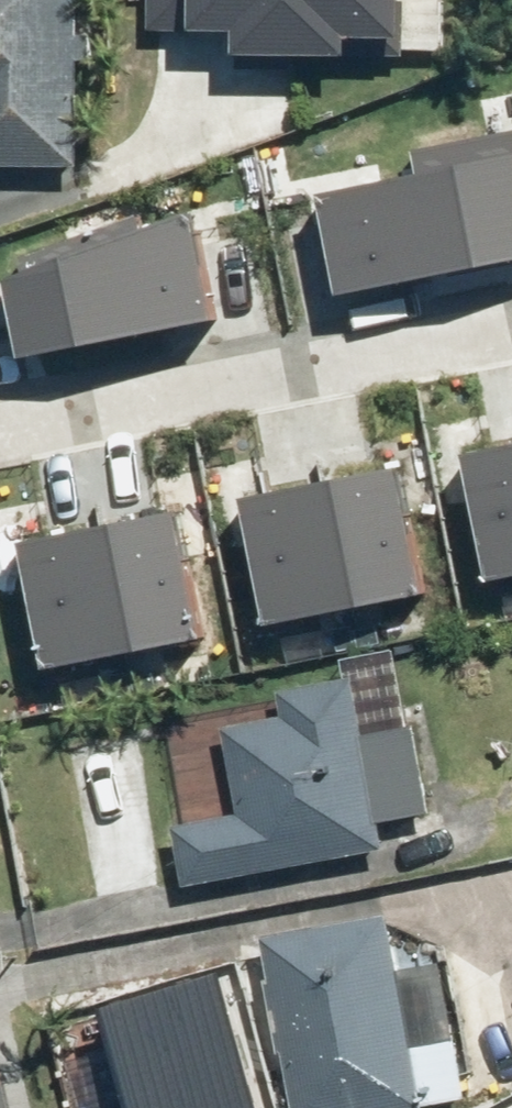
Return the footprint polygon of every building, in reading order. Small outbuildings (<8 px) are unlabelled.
[(71,171),(71,65),(86,65),(86,38),(71,38),(71,0),(0,0),(0,171),(71,171)] [(140,35),(222,36),(221,62),(332,63),(332,43),(385,44),(386,0),(141,0),(140,35)] [(346,284),(511,250),(511,143),(325,181),(346,284)] [(12,269),(29,345),(226,308),(201,199),(12,269)] [(511,569),(511,436),(472,445),(499,572),(511,569)] [(276,615),(435,582),(409,455),(250,488),(276,615)] [(54,657),(213,624),(186,497),(27,530),(54,657)] [(166,830),(177,890),(376,854),(371,826),(424,817),(407,728),(401,729),(387,653),(332,663),(336,683),(270,696),(274,720),(214,731),(230,818),(166,830)] [(250,940),(282,1107),(441,1107),(459,1104),(448,1045),(407,1053),(380,915),(250,940)] [(226,966),(106,999),(132,1093),(110,1098),(113,1107),(265,1107),(226,966)]
